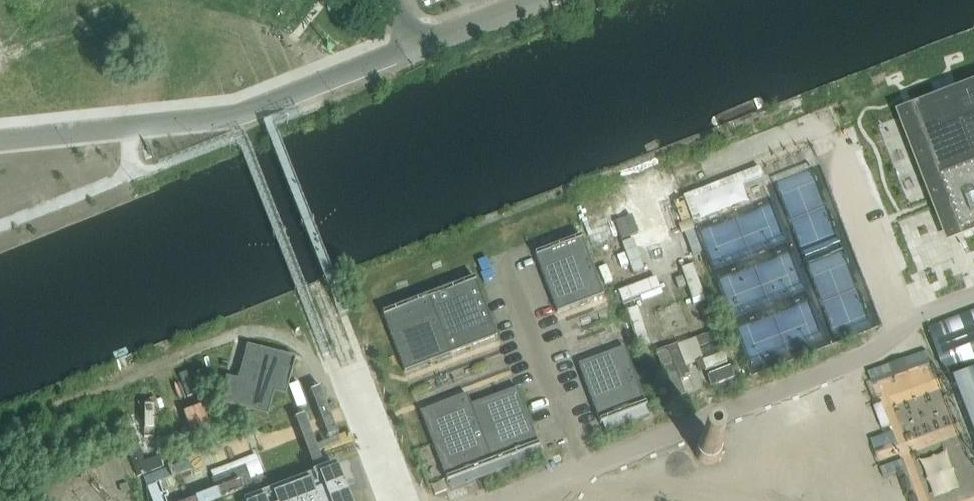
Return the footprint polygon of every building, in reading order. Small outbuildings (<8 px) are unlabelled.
[(915,115),(962,235),(973,230),(973,92),(915,115)] [(687,196),(683,197),(692,219),(701,215),(696,203),(764,177),(760,167),(718,184),(687,196)] [(640,212),(622,220),(629,237),(647,229),(640,212)] [(581,237),(535,254),(557,313),(604,295),(581,237)] [(634,275),(645,271),(634,242),(623,246),(634,275)] [(705,298),(693,267),(682,271),(694,302),(705,298)] [(474,278),(428,296),(451,354),(497,337),(474,278)] [(619,295),(623,305),(660,291),(656,281),(619,295)] [(428,296),(382,313),(405,372),(451,354),(428,296)] [(928,326),(946,376),(973,365),(973,309),(928,326)] [(627,314),(640,352),(651,348),(638,310),(627,314)] [(678,343),(655,352),(674,400),(686,395),(680,381),(691,377),(678,343)] [(624,348),(578,365),(600,424),(647,406),(624,348)] [(226,381),(220,404),(267,418),(274,395),(285,398),(295,363),(248,350),(238,384),(226,381)] [(954,380),(973,432),(973,372),(954,380)] [(517,389),(471,406),(493,465),(539,447),(517,389)] [(467,395),(420,413),(447,482),(493,465),(471,406),(467,395)] [(195,409),(200,433),(220,429),(214,405),(195,409)] [(355,434),(332,441),(337,460),(361,453),(355,434)] [(167,453),(153,460),(147,448),(136,453),(152,486),(177,474),(167,453)] [(261,500),(349,500),(337,471),(261,500)]
